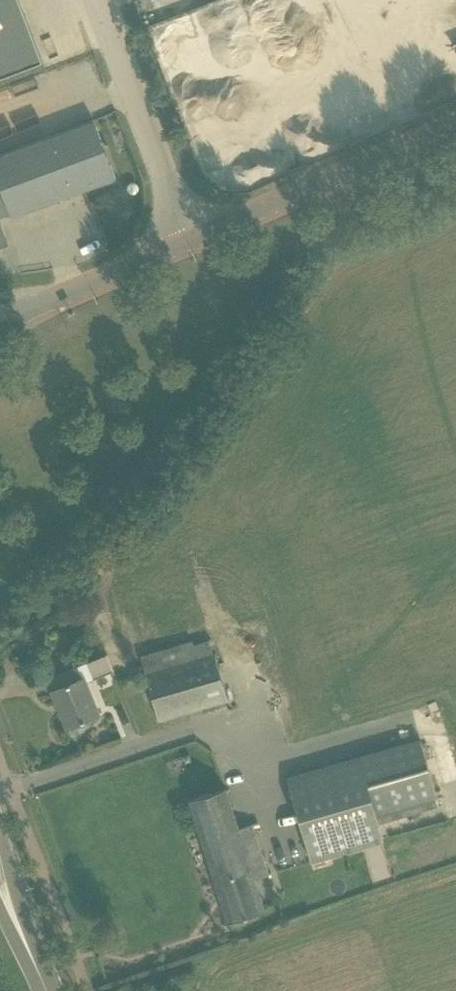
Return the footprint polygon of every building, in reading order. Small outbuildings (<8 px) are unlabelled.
[(42,60),(19,0),(0,0),(0,76),(42,60)] [(9,215),(11,219),(116,180),(93,120),(0,155),(0,218),(9,215)] [(127,188),(127,189),(127,190),(127,191),(128,191),(128,192),(129,193),(130,194),(131,194),(132,194),(133,194),(134,194),(135,194),(136,194),(136,193),(137,193),(137,192),(138,191),(138,190),(138,189),(138,188),(138,187),(138,186),(137,185),(137,184),(136,184),(136,183),(135,183),(134,183),(133,183),(133,182),(132,182),(131,183),(130,183),(129,183),(129,184),(128,184),(128,185),(127,186),(127,187),(127,188)] [(8,243),(0,221),(0,246),(8,243)] [(139,656),(158,722),(227,702),(210,640),(194,645),(193,640),(139,656)] [(52,691),(67,729),(99,716),(92,697),(85,683),(114,671),(107,654),(77,667),(68,671),(50,679),(54,690),(52,691)] [(287,778),(310,860),(382,839),(374,812),(436,794),(420,740),(287,778)] [(189,801),(215,880),(251,869),(245,850),(258,845),(252,824),(238,829),(225,789),(189,801)] [(215,880),(229,923),(265,911),(255,880),(268,876),(258,845),(245,850),(251,869),(215,880)]
